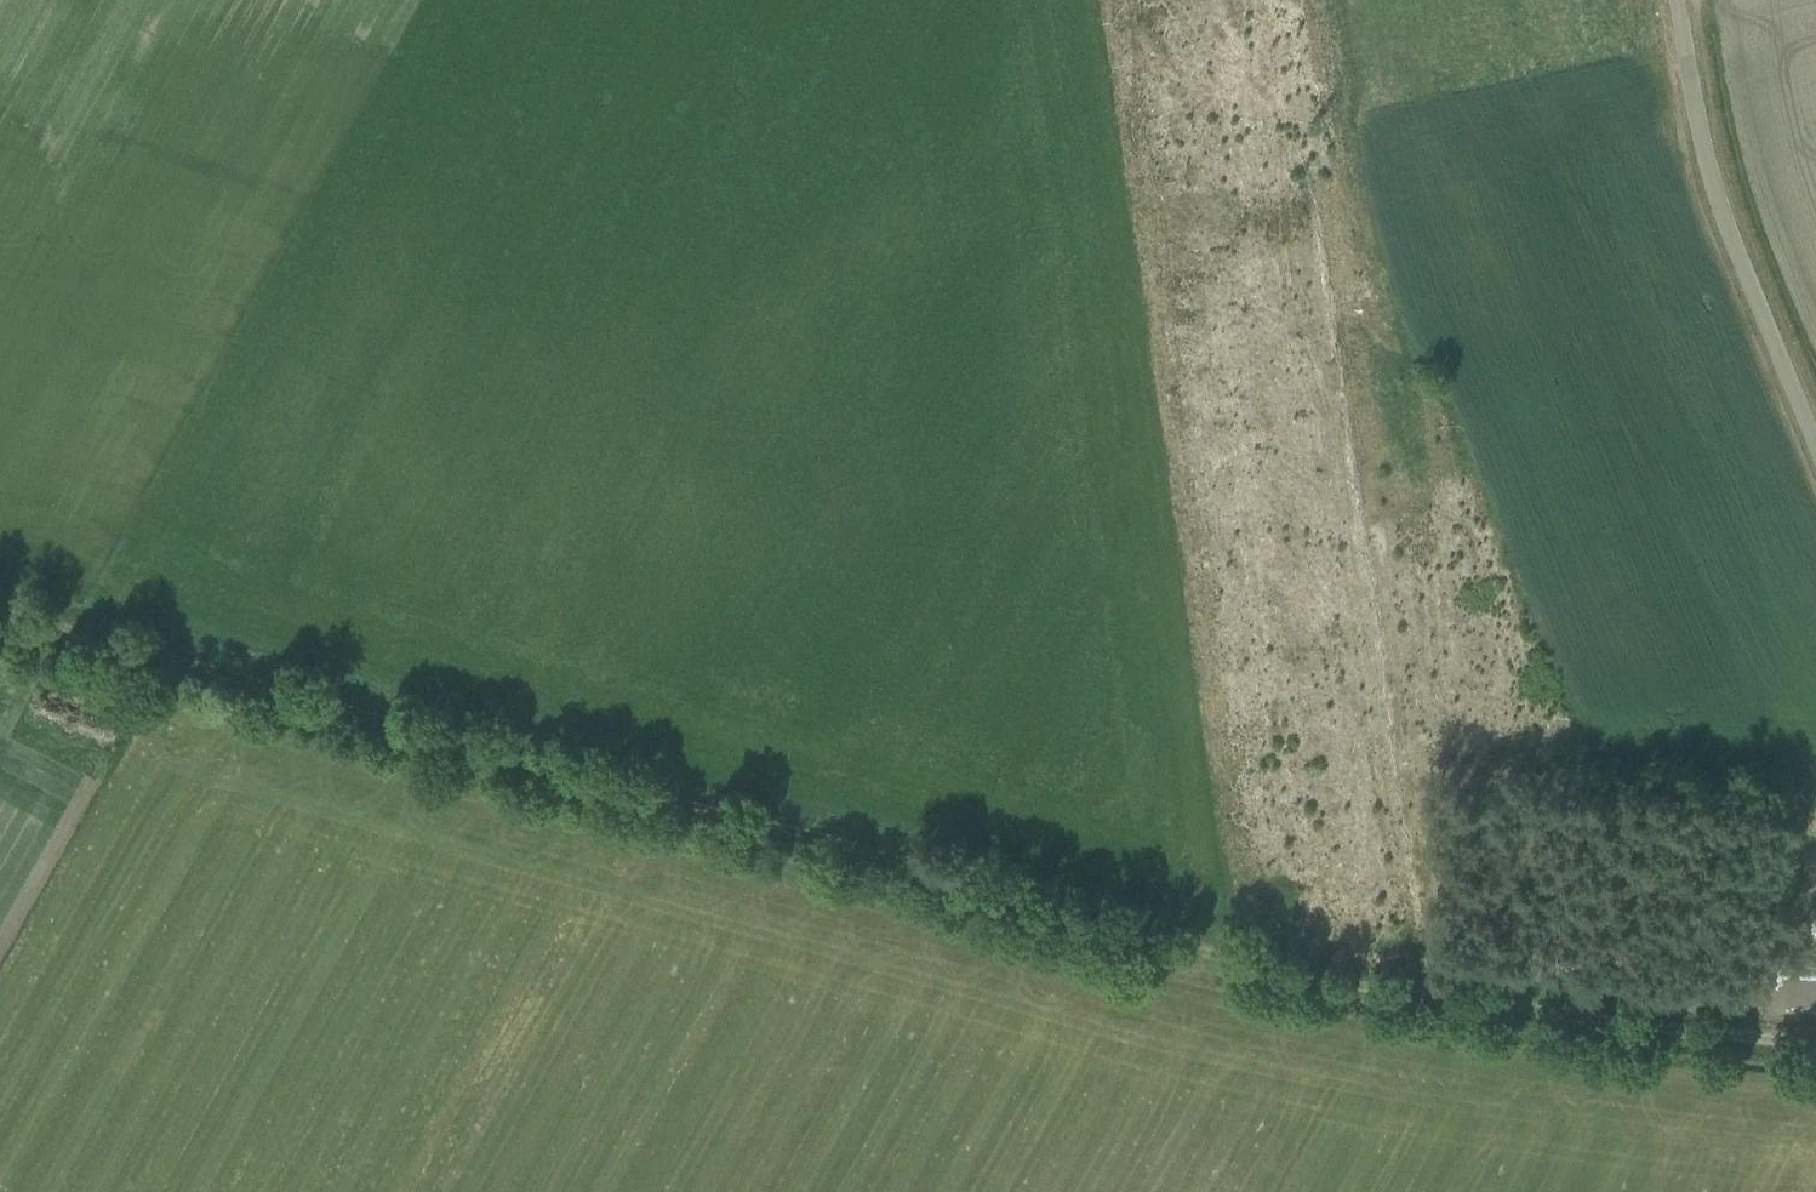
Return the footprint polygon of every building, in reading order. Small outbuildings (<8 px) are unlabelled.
[(1805,857),(1804,890),(1815,890),(1815,857),(1805,857)]
